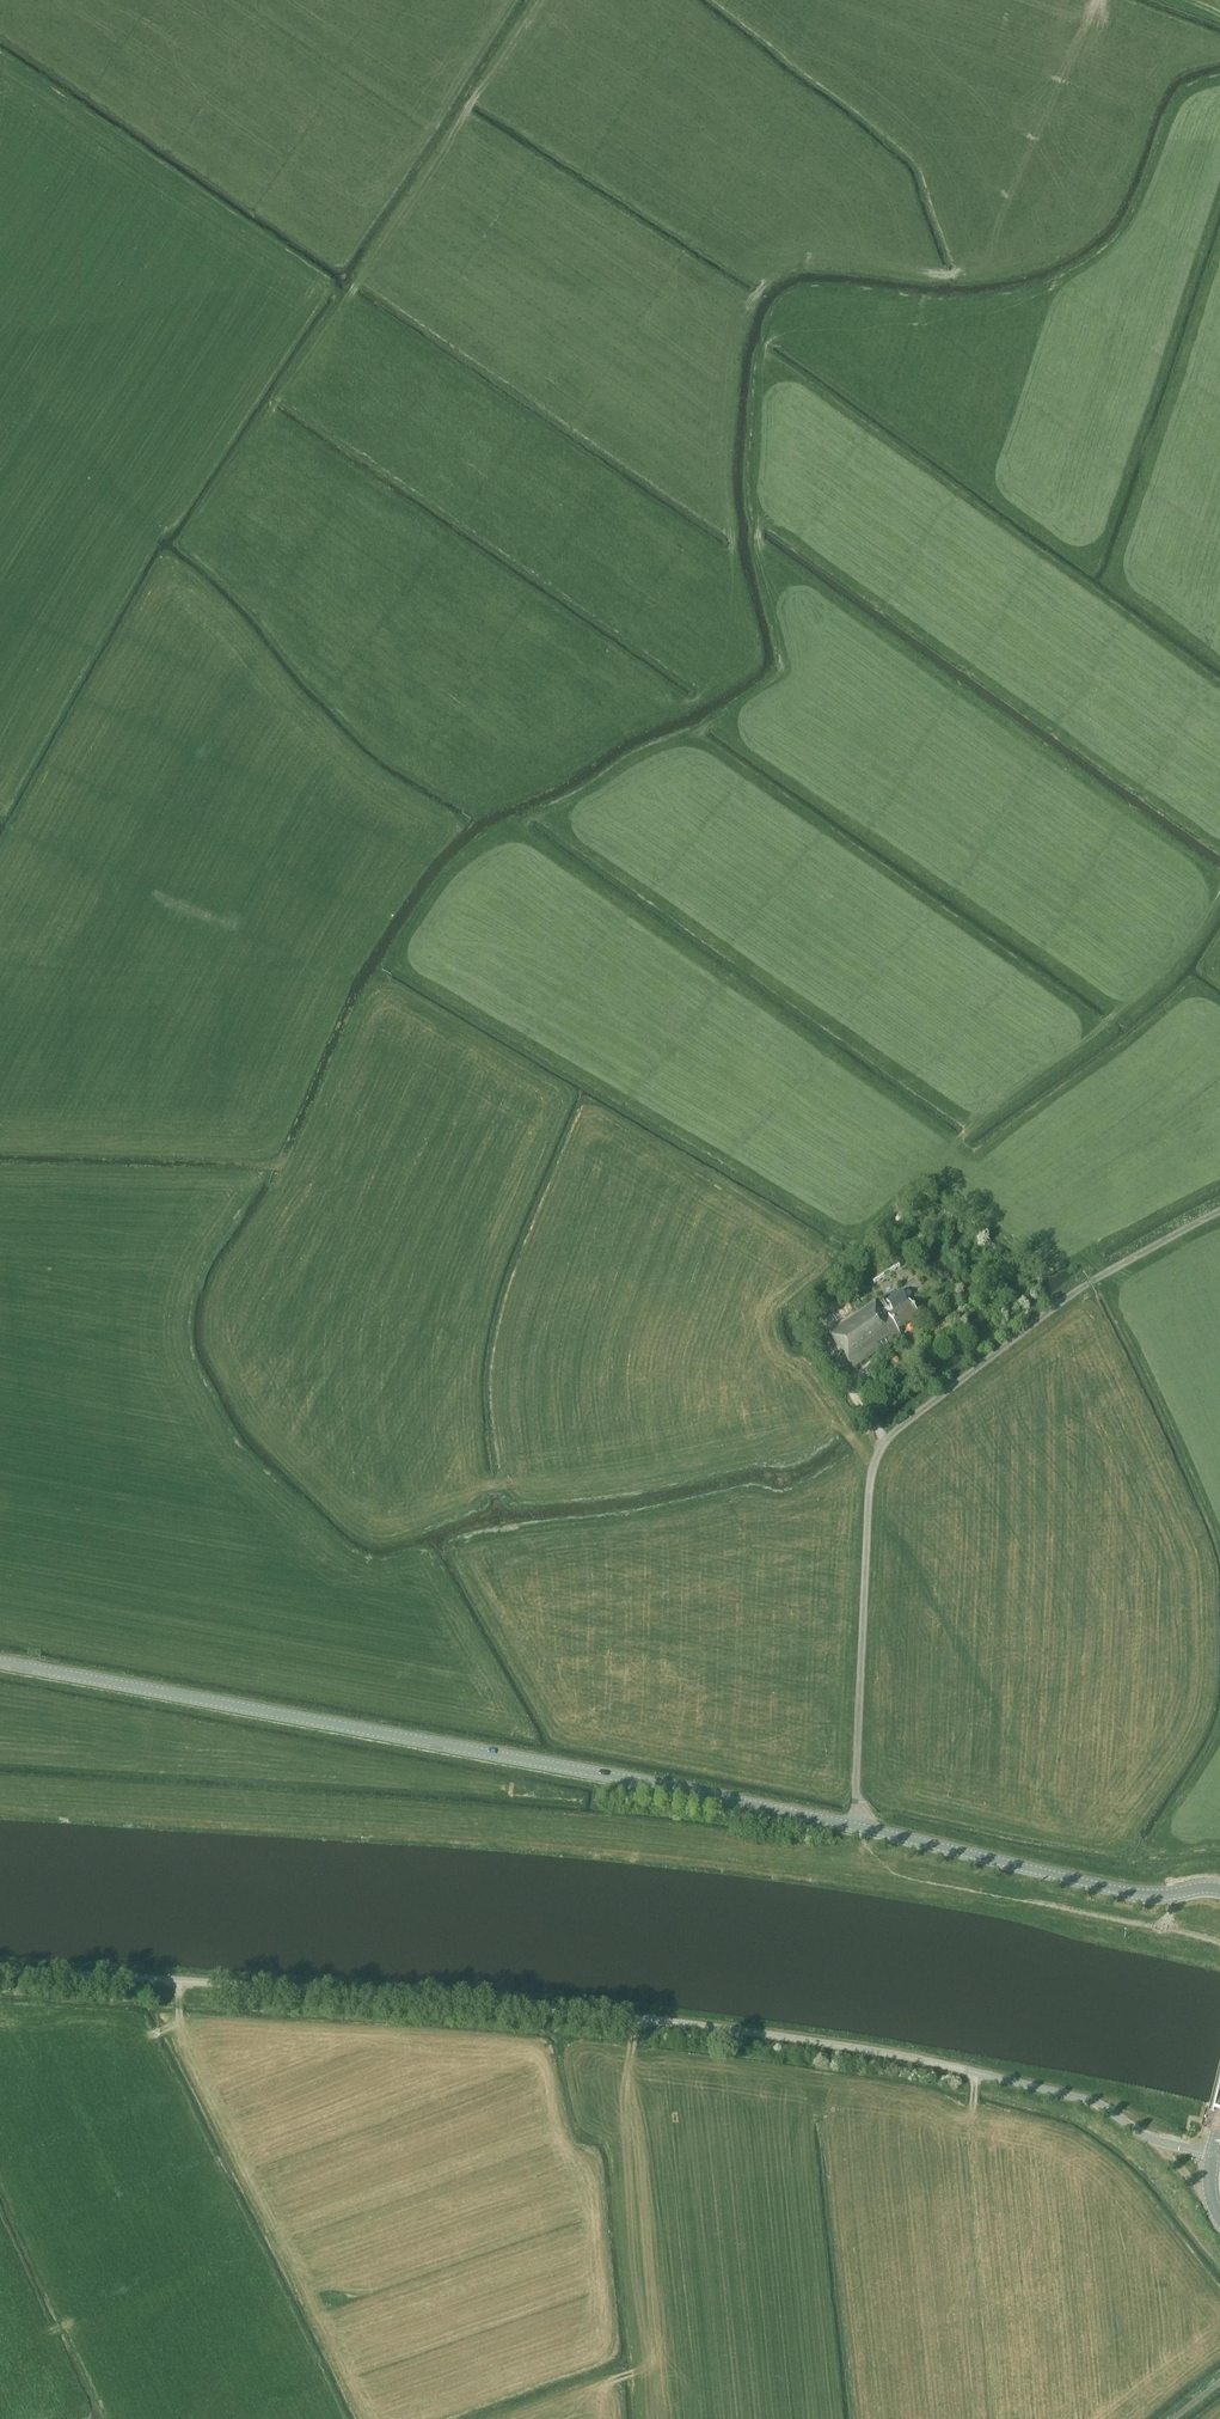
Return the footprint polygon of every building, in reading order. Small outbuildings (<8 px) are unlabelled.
[(881,1312),(873,1301),(856,1313),(845,1297),(816,1317),(853,1369),(882,1349),(880,1347),(886,1342),(887,1343),(892,1340),(891,1338),(892,1337),(899,1333),(897,1329),(917,1315),(908,1302),(901,1292),(887,1302),(885,1300),(880,1303),(884,1310),(881,1312)]
